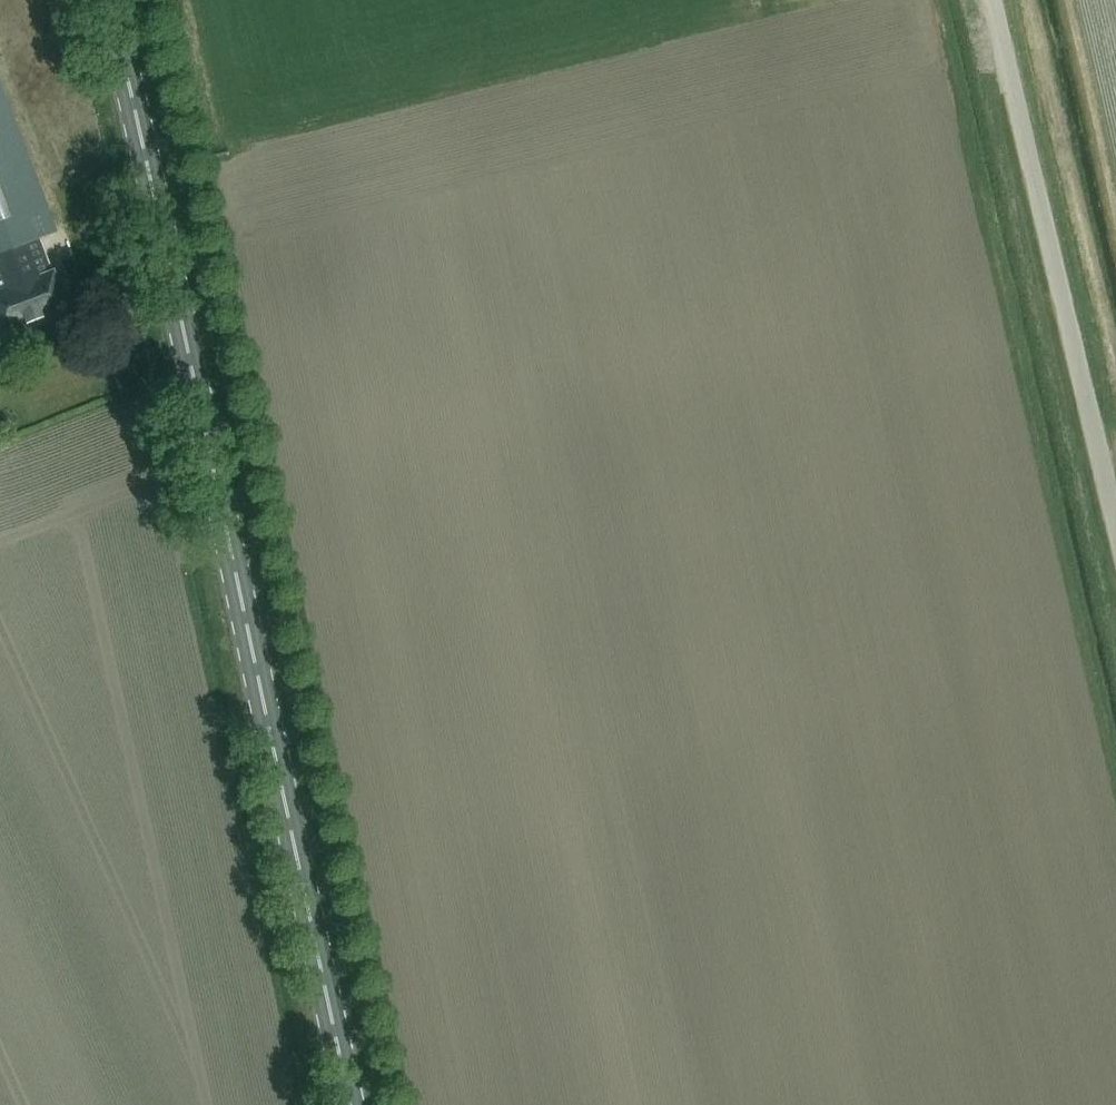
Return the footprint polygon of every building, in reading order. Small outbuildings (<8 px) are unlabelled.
[(1,290),(49,273),(51,272),(38,239),(55,233),(0,85),(0,291),(1,290)] [(49,273),(1,290),(0,291),(0,332),(21,324),(43,316),(43,315),(65,307),(52,272),(51,272),(49,273)]
